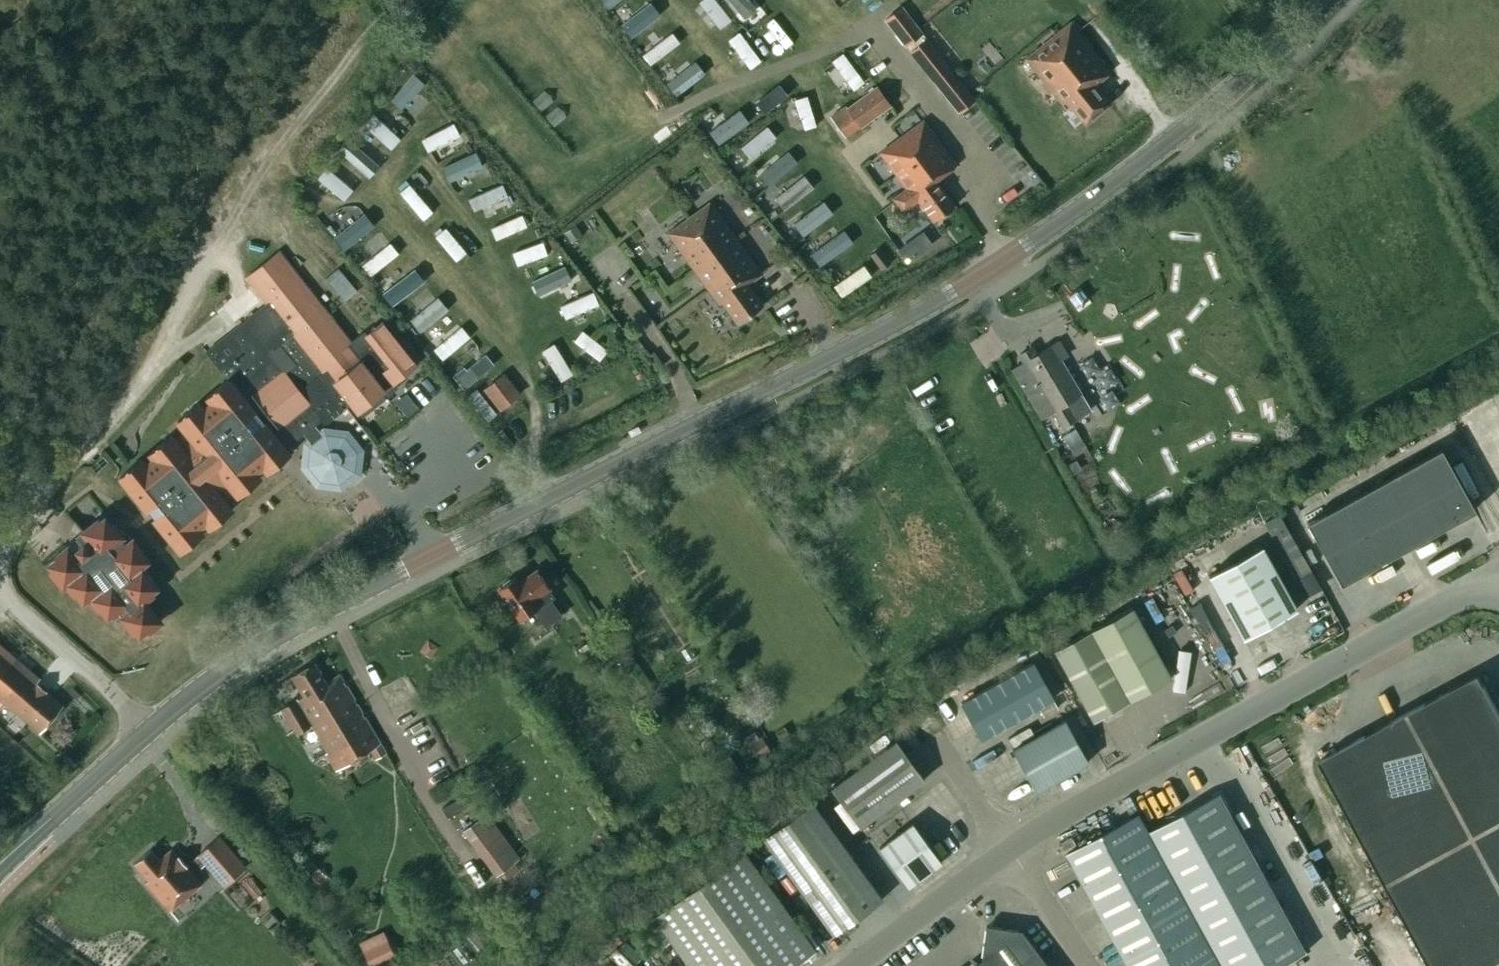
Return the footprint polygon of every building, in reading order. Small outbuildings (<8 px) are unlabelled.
[(623,0),(601,0),(609,11),(623,0)] [(732,22),(714,0),(706,0),(700,4),(721,31),(732,22)] [(757,12),(748,0),(728,0),(745,21),(757,12)] [(661,17),(652,5),(622,27),(631,39),(661,17)] [(932,50),(922,37),(901,9),(885,22),(910,54),(958,113),(974,102),(932,50)] [(786,49),(793,43),(774,21),(767,26),(786,49)] [(1069,27),(1024,63),(1065,115),(1069,111),(1083,129),(1108,109),(1093,90),(1109,77),(1069,27)] [(751,70),(761,62),(740,34),(730,42),(751,70)] [(681,45),(673,35),(643,57),(651,67),(681,45)] [(865,84),(844,56),(833,63),(855,92),(865,84)] [(706,76),(696,63),(667,85),(678,98),(706,76)] [(426,87),(415,76),(391,102),(402,112),(426,87)] [(767,116),(789,99),(780,87),(758,105),(767,116)] [(830,119),(845,139),(889,107),(877,90),(848,111),(845,108),(830,119)] [(817,128),(807,98),(794,103),(804,132),(817,128)] [(720,147),(750,125),(741,113),(711,134),(720,147)] [(391,151),(400,141),(374,116),(364,126),(391,151)] [(924,122),(922,123),(879,155),(906,191),(892,200),(902,214),(918,203),(933,224),(954,208),(936,183),(957,168),(924,122)] [(460,138),(454,126),(422,142),(428,154),(460,138)] [(753,161),(777,140),(768,129),(743,150),(753,161)] [(380,169),(350,140),(339,152),(369,180),(380,169)] [(770,188),(799,166),(789,154),(760,177),(770,188)] [(483,170),(476,155),(443,170),(449,185),(483,170)] [(353,193),(327,170),(318,181),(344,203),(353,193)] [(785,213),(815,191),(805,179),(776,201),(785,213)] [(433,214),(410,186),(400,194),(424,222),(433,214)] [(508,199),(503,188),(470,202),(475,214),(508,199)] [(761,275),(710,203),(667,234),(719,306),(722,304),(737,325),(763,307),(747,285),(761,275)] [(804,238),(834,216),(825,204),(795,226),(804,238)] [(375,229),(366,217),(336,239),(345,252),(375,229)] [(527,229),(523,218),(492,231),(496,242),(527,229)] [(575,225),(564,232),(571,242),(581,234),(575,225)] [(467,255),(446,230),(436,238),(457,263),(467,255)] [(821,269),(854,246),(846,233),(812,256),(821,269)] [(923,233),(915,239),(923,251),(932,244),(923,233)] [(547,257),(543,245),(513,255),(518,268),(547,257)] [(399,257),(391,246),(363,268),(371,278),(399,257)] [(265,304),(207,350),(236,386),(214,403),(219,409),(211,416),(206,410),(184,427),(192,436),(181,445),(178,441),(156,459),(161,465),(153,472),(148,465),(134,476),(126,482),(148,510),(155,518),(182,552),(204,535),(198,528),(206,522),(211,527),(212,529),(233,511),(226,502),(237,493),(240,497),(262,480),(259,477),(257,474),(265,467),(270,473),(277,467),(292,456),(285,448),(303,434),(313,446),(311,447),(309,466),(321,481),(339,483),(354,471),(356,452),(344,438),(356,418),(343,402),(346,399),(357,412),(416,365),(382,322),(366,335),(364,332),(351,342),(279,251),(245,278),(250,285),(265,304)] [(341,265),(329,273),(346,296),(357,287),(341,265)] [(842,299),(873,279),(865,268),(835,288),(842,299)] [(572,283),(565,269),(533,284),(539,298),(572,283)] [(423,283),(416,273),(383,297),(390,307),(423,283)] [(599,307),(594,295),(561,308),(567,321),(599,307)] [(449,312),(439,300),(411,322),(421,334),(449,312)] [(470,339),(462,329),(435,351),(443,361),(470,339)] [(600,362),(608,352),(582,333),(575,343),(600,362)] [(1032,347),(1019,355),(1023,362),(1012,369),(1043,419),(1053,413),(1062,428),(1093,410),(1062,361),(1070,356),(1060,339),(1036,354),(1032,347)] [(573,376),(554,346),(543,354),(562,384),(573,376)] [(495,367),(487,357),(467,373),(465,370),(454,378),(464,391),(495,367)] [(488,392),(503,413),(522,398),(508,378),(488,392)] [(497,417),(477,392),(468,399),(488,424),(497,417)] [(1079,427),(1067,434),(1072,443),(1084,435),(1079,427)] [(1341,584),(1475,510),(1441,448),(1307,522),(1341,584)] [(1069,466),(1073,473),(1080,469),(1076,462),(1069,466)] [(150,561),(132,539),(127,543),(111,523),(104,514),(66,545),(67,547),(45,564),(63,587),(66,584),(83,605),(90,599),(107,620),(114,615),(117,612),(139,639),(161,621),(144,600),(159,588),(150,577),(143,567),(146,564),(150,561)] [(1320,587),(1283,520),(1280,514),(1265,522),(1268,528),(1305,595),(1320,587)] [(1208,575),(1243,638),(1297,609),(1262,545),(1208,575)] [(560,615),(549,599),(550,598),(543,588),(545,587),(535,572),(516,585),(512,580),(497,591),(518,622),(535,611),(545,626),(560,615)] [(1171,678),(1132,607),(1089,631),(1129,701),(1171,678)] [(1178,625),(1168,634),(1190,658),(1200,648),(1178,625)] [(1093,720),(1129,701),(1089,631),(1054,650),(1093,720)] [(40,732),(63,705),(36,683),(40,678),(0,644),(0,699),(40,732)] [(961,702),(982,738),(1053,698),(1033,662),(961,702)] [(385,753),(381,745),(339,678),(326,686),(313,665),(291,679),(303,699),(295,704),(282,712),(297,736),(310,728),(327,754),(329,760),(337,772),(370,752),(375,759),(385,753)] [(1479,673),(1320,759),(1431,965),(1486,965),(1498,959),(1498,711),(1479,673)] [(1088,761),(1065,719),(1012,749),(1036,791),(1088,761)] [(789,734),(784,727),(775,733),(780,740),(789,734)] [(770,750),(761,736),(748,745),(758,758),(770,750)] [(925,779),(918,770),(896,740),(831,788),(860,827),(925,779)] [(740,772),(734,763),(727,768),(733,777),(740,772)] [(1131,965),(1281,965),(1307,952),(1220,793),(1149,832),(1139,814),(1068,853),(1131,965)] [(833,934),(882,899),(812,802),(763,837),(833,934)] [(520,857),(487,812),(462,830),(496,875),(520,857)] [(941,862),(912,822),(879,847),(908,886),(941,862)] [(219,837),(198,855),(211,870),(220,862),(233,877),(245,867),(219,837)] [(202,884),(171,849),(159,860),(150,849),(134,864),(148,880),(145,883),(170,912),(202,884)] [(815,949),(743,850),(653,916),(690,965),(791,965),(815,949)] [(327,875),(318,868),(311,876),(320,883),(327,875)] [(347,926),(338,931),(343,940),(352,936),(347,926)] [(973,965),(1047,965),(1021,931),(986,926),(982,960),(973,965)] [(384,933),(373,938),(372,935),(358,941),(370,965),(376,965),(381,964),(380,962),(395,956),(384,933)]
